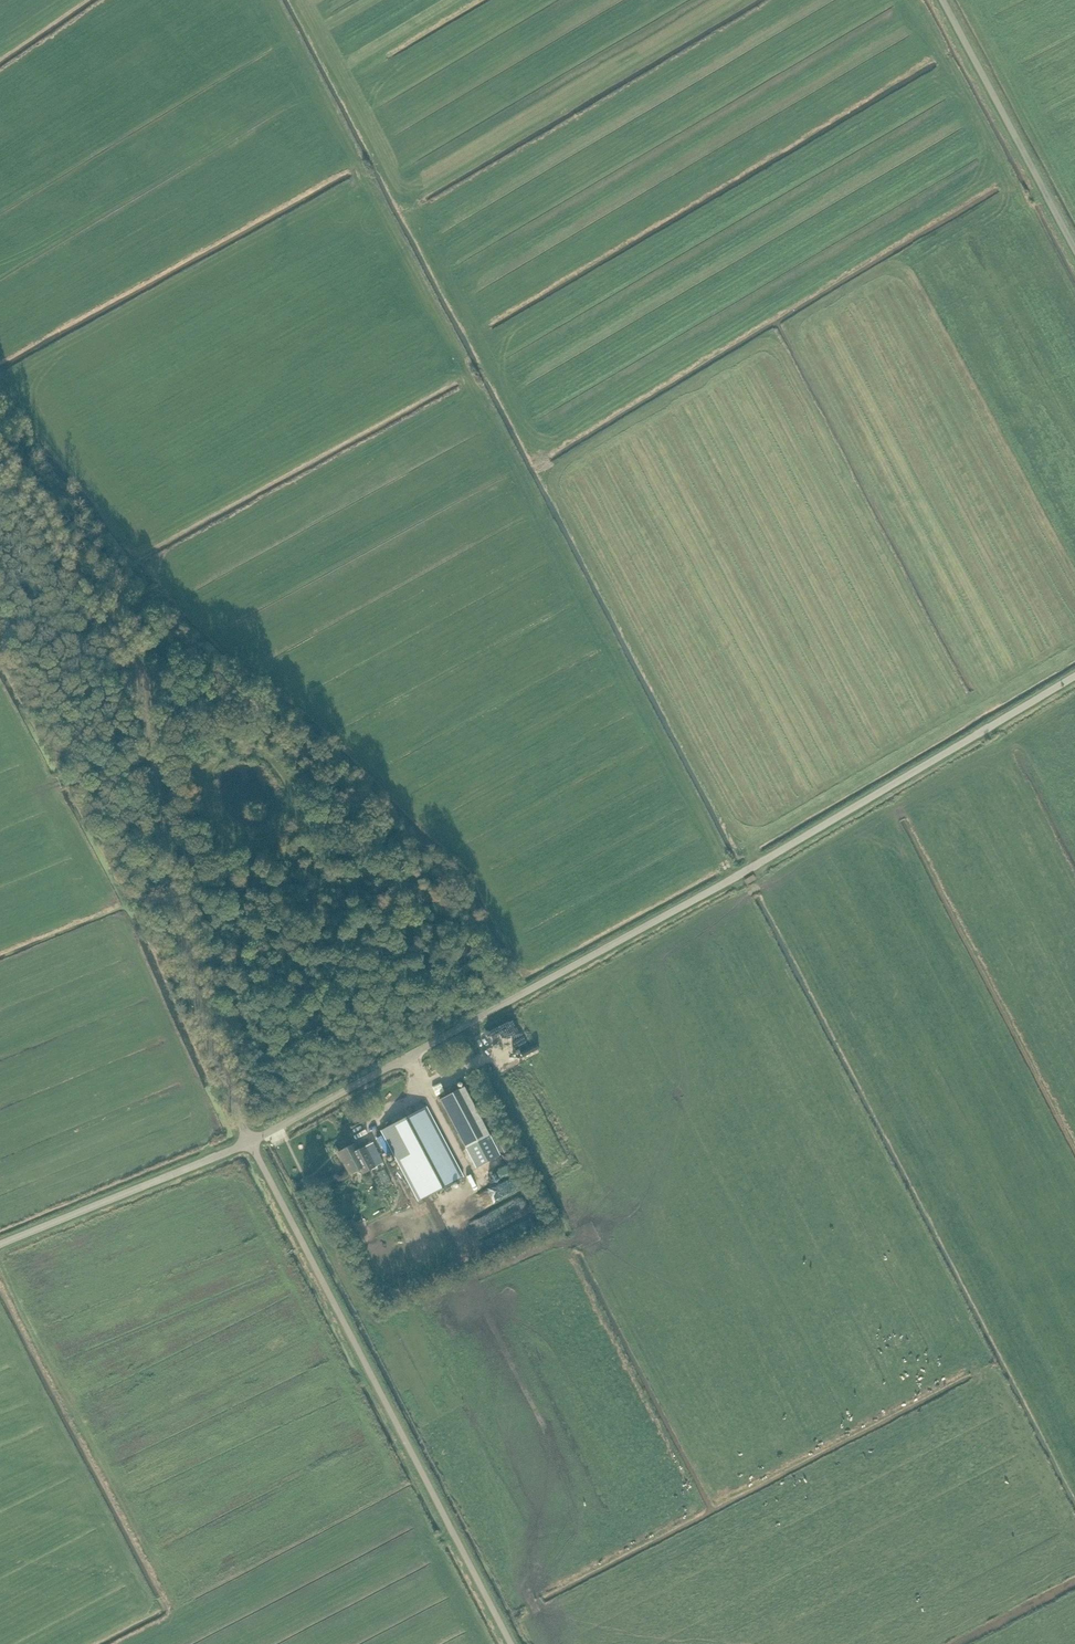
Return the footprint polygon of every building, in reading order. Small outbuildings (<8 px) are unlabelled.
[(514,1059),(525,1055),(513,1020),(495,1026),(497,1031),(503,1028),(514,1059)] [(496,1046),(502,1057),(512,1052),(507,1041),(496,1046)] [(464,1087),(440,1099),(466,1149),(489,1136),(464,1087)] [(381,1131),(418,1202),(463,1178),(426,1107),(381,1131)] [(365,1147),(358,1151),(355,1144),(338,1153),(349,1174),(360,1169),(362,1174),(375,1167),(365,1147)] [(540,1152),(546,1161),(555,1156),(549,1146),(540,1152)] [(490,1172),(492,1178),(501,1175),(499,1169),(490,1172)] [(481,1226),(522,1209),(517,1196),(480,1211),(482,1216),(477,1218),(481,1226)] [(362,1240),(351,1219),(343,1223),(354,1244),(362,1240)]
